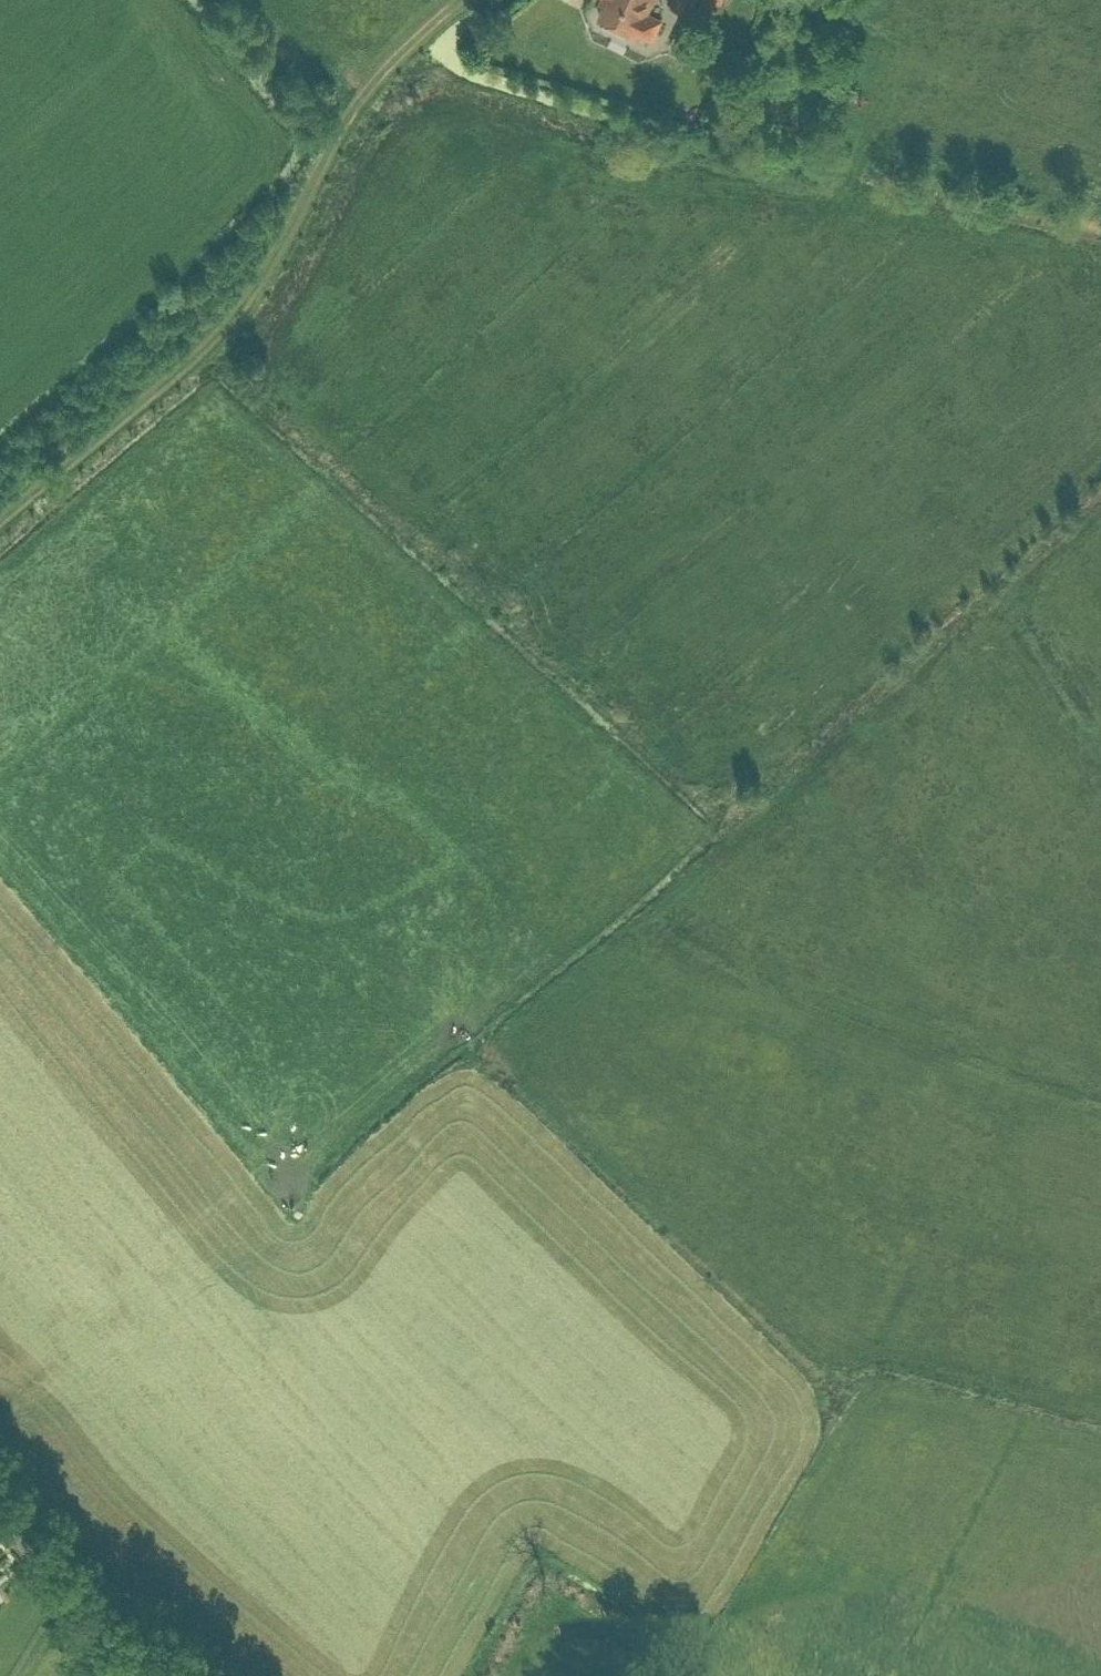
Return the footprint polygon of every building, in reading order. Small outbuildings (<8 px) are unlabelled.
[(605,1),(599,15),(634,33),(635,30),(652,38),(662,19),(645,11),(650,0),(602,0),(605,1)] [(669,6),(689,15),(696,0),(672,0),(669,6)]
